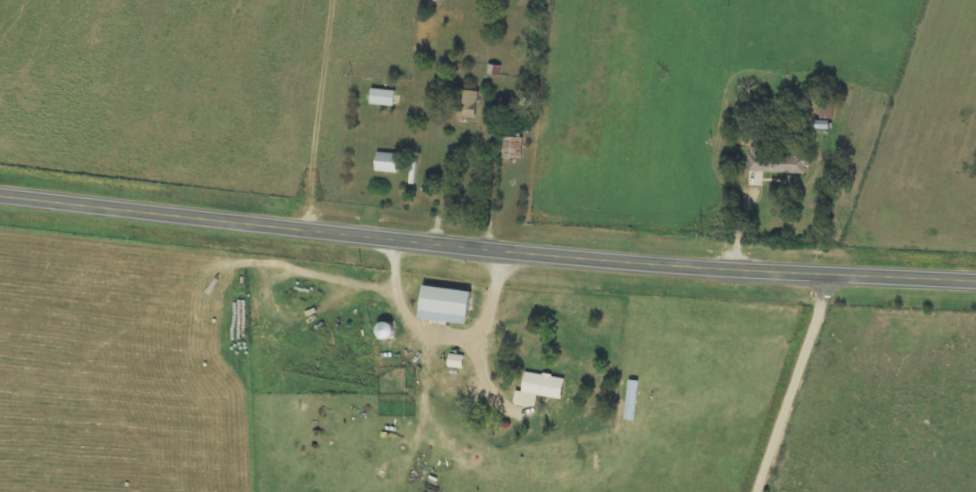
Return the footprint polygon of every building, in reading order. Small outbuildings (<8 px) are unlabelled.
[(370,106),(394,107),(395,91),(370,91),(370,106)] [(477,93),(455,92),(454,120),(476,120),(477,93)] [(522,139),(504,138),(503,160),(522,160),(522,139)] [(772,172),(773,149),(749,148),(748,171),(772,172)] [(375,173),(397,174),(398,155),(376,154),(375,173)] [(470,294),(422,287),(417,320),(465,327),(470,294)] [(462,370),(463,356),(448,356),(448,369),(462,370)] [(564,380),(525,373),(521,393),(516,392),(513,405),(535,409),(537,397),(561,401),(564,380)]
